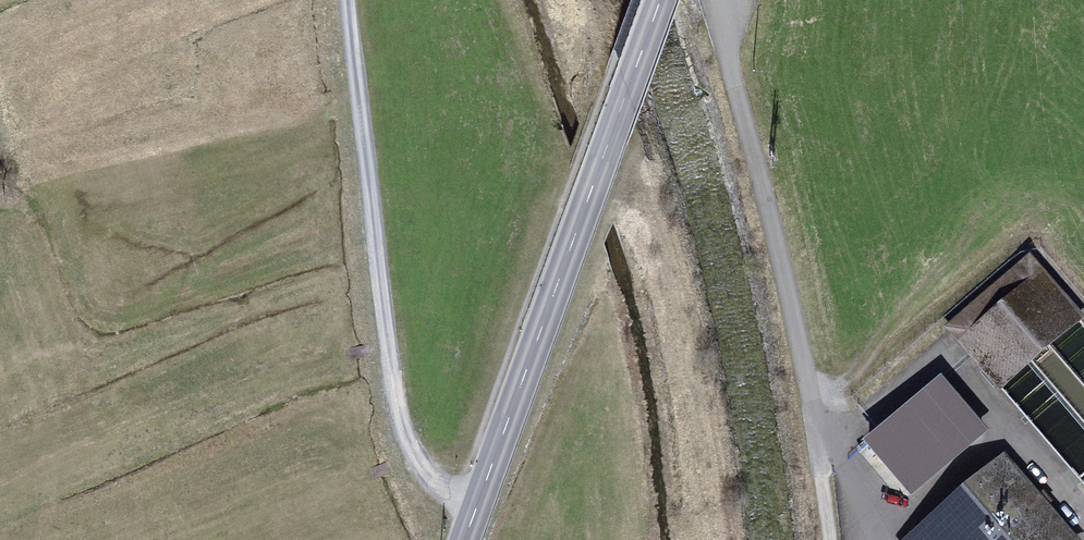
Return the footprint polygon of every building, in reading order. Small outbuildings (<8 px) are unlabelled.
[(946,332),(1000,394),(1083,323),(1083,320),(1032,259),(946,332)] [(939,386),(859,450),(904,507),(984,442),(939,386)] [(907,539),(1072,539),(1003,459),(907,539)]
